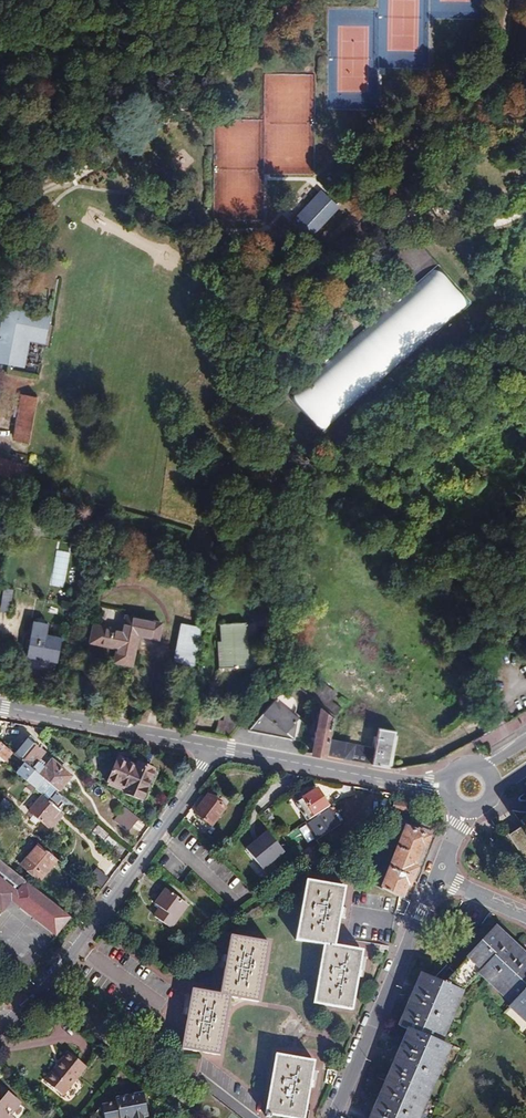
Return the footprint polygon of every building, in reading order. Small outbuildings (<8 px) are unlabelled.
[(320,193),(294,220),(298,224),(323,196),(320,193)] [(323,196),(298,224),(310,235),(336,208),(323,196)] [(438,265),(363,330),(396,367),(471,302),(438,265)] [(0,331),(0,360),(23,365),(28,339),(43,342),(48,317),(37,315),(37,313),(32,312),(32,314),(5,309),(1,332),(0,331)] [(362,330),(288,395),(322,434),(396,368),(362,330)] [(14,437),(29,441),(37,397),(22,395),(14,437)] [(18,480),(22,478),(24,466),(0,459),(0,474),(18,480)] [(96,626),(94,626),(91,642),(118,648),(115,662),(132,665),(138,634),(158,638),(161,623),(126,616),(123,631),(100,627),(96,626)] [(47,634),(49,624),(34,621),(27,656),(57,662),(62,636),(47,634)] [(245,622),(220,624),(221,642),(224,642),(224,646),(222,646),(223,668),(236,667),(237,671),(246,670),(244,642),(247,642),(245,622)] [(193,665),(201,627),(183,623),(175,662),(193,665)] [(321,707),(333,717),(340,709),(331,702),(336,696),(319,682),(314,688),(288,668),(282,675),(321,707)] [(275,698),(249,730),(295,739),(298,718),(299,717),(294,713),(296,709),(296,705),(295,700),(292,697),(288,695),(282,694),(275,698)] [(313,754),(326,756),(329,740),(333,717),(321,707),(313,754)] [(229,738),(245,718),(226,714),(224,722),(219,721),(216,736),(229,738)] [(390,769),(397,731),(378,727),(375,748),(355,745),(352,761),(390,769)] [(30,768),(44,780),(51,786),(59,792),(71,777),(52,760),(48,765),(40,759),(45,752),(27,738),(14,755),(27,765),(30,768)] [(343,760),(346,743),(329,740),(326,756),(343,760)] [(0,743),(0,759),(4,763),(12,753),(0,743)] [(343,760),(352,761),(355,745),(346,743),(343,760)] [(118,759),(108,783),(124,789),(125,791),(124,793),(142,801),(155,770),(137,762),(136,766),(118,759)] [(28,782),(34,788),(36,789),(44,780),(30,768),(27,765),(19,775),(28,782)] [(44,780),(36,789),(42,794),(43,795),(51,786),(44,780)] [(31,792),(34,788),(28,782),(24,786),(31,792)] [(327,833),(331,830),(340,824),(317,789),(297,801),(308,819),(305,822),(317,840),(318,839),(320,841),(324,839),(324,840),(329,837),(327,833)] [(42,794),(28,810),(50,829),(63,814),(43,795),(42,794)] [(211,826),(225,808),(208,794),(194,813),(211,826)] [(8,810),(12,805),(5,800),(0,806),(0,812),(4,816),(8,810)] [(393,810),(416,814),(418,804),(395,800),(393,810)] [(126,832),(137,817),(123,807),(113,821),(126,832)] [(430,825),(439,828),(443,817),(434,814),(430,825)] [(520,821),(523,826),(508,835),(525,862),(525,817),(520,821)] [(498,820),(493,823),(501,834),(505,831),(498,820)] [(97,826),(93,831),(104,841),(109,836),(97,826)] [(425,846),(429,837),(405,828),(382,888),(401,898),(407,885),(409,886),(416,869),(413,868),(422,845),(425,846)] [(241,849),(260,870),(283,850),(264,829),(241,849)] [(40,881),(57,861),(38,845),(21,865),(40,881)] [(298,855),(303,862),(314,854),(309,847),(298,855)] [(30,884),(2,862),(0,864),(0,910),(1,909),(3,910),(12,900),(21,907),(26,900),(21,896),(30,884)] [(344,887),(306,881),(296,939),(324,944),(314,1003),(352,1009),(362,951),(334,946),(344,887)] [(70,916),(30,884),(21,896),(26,900),(21,907),(55,935),(70,916)] [(164,902),(160,908),(154,916),(171,928),(188,904),(166,889),(159,898),(164,902)] [(155,904),(160,908),(164,902),(159,898),(155,904)] [(444,925),(451,928),(455,919),(447,916),(444,925)] [(498,991),(503,985),(509,990),(508,991),(506,993),(514,1000),(512,1003),(520,1011),(522,1008),(525,1012),(525,955),(495,926),(467,956),(467,957),(444,983),(421,973),(399,1025),(408,1029),(370,1117),(419,1117),(423,1108),(416,1105),(420,1096),(424,1086),(431,1089),(442,1063),(435,1060),(438,1053),(441,1055),(445,1044),(440,1042),(463,990),(479,973),(478,973),(483,967),(491,974),(486,980),(498,991)] [(220,994),(192,989),(182,1048),(220,1055),(230,996),(258,1001),(268,942),(231,936),(220,994)] [(483,967),(478,973),(479,973),(486,980),(491,974),(483,967)] [(503,985),(498,991),(511,1004),(512,1003),(514,1000),(506,993),(508,991),(509,990),(503,985)] [(512,1003),(511,1004),(509,1006),(522,1019),(525,1015),(525,1012),(522,1008),(520,1011),(512,1003)] [(435,1060),(442,1063),(449,1046),(445,1044),(441,1055),(438,1053),(435,1060)] [(86,1066),(68,1052),(45,1081),(63,1096),(86,1066)] [(266,1113),(266,1116),(270,1117),(271,1114),(292,1117),(304,1117),(314,1061),(276,1054),(266,1113)] [(15,1117),(11,1114),(21,1101),(0,1084),(0,1117),(15,1117)] [(431,1089),(424,1086),(420,1096),(427,1099),(431,1089)] [(115,1097),(116,1102),(102,1104),(104,1117),(144,1117),(148,1116),(143,1092),(115,1097)] [(427,1099),(420,1096),(416,1105),(423,1108),(427,1099)]
